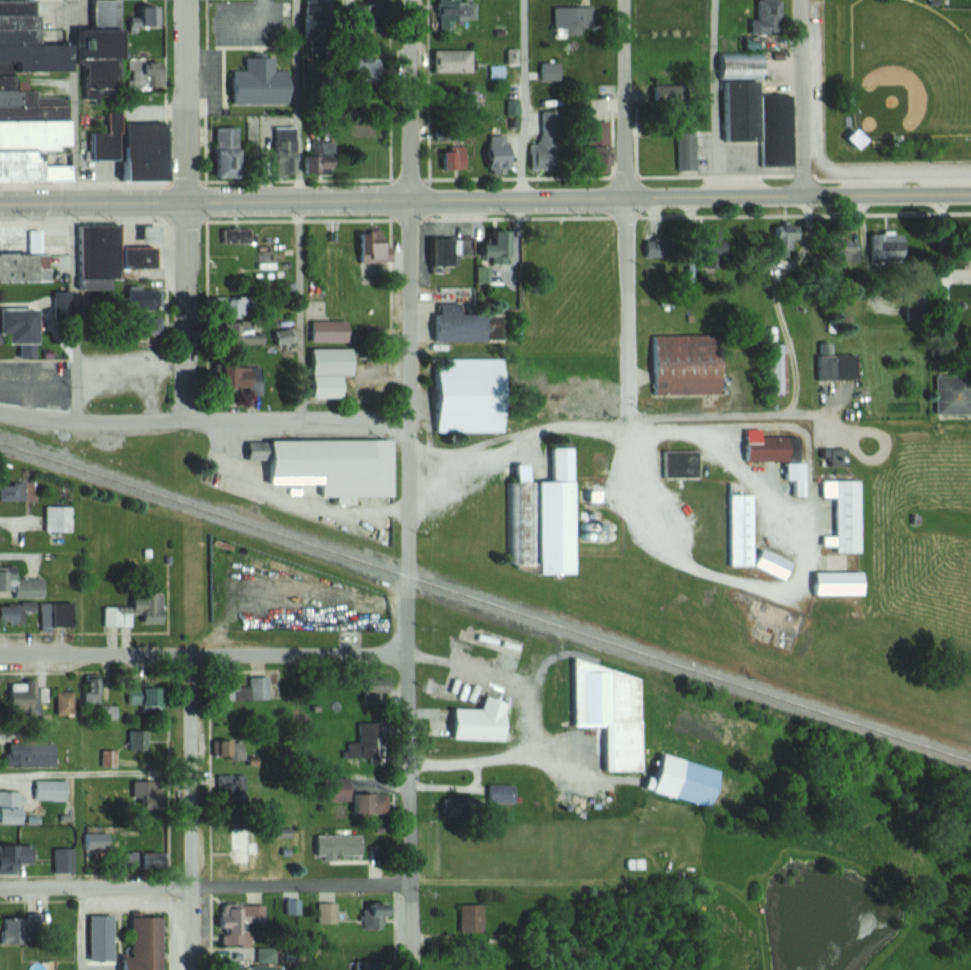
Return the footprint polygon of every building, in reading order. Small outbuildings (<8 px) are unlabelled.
[(474,0),(433,0),(433,30),(448,30),(449,18),(474,19),(474,0)] [(137,25),(149,25),(149,6),(137,6),(137,25)] [(551,7),(551,34),(588,34),(588,7),(551,7)] [(505,63),(516,63),(516,48),(505,49),(505,63)] [(429,49),(429,71),(467,71),(467,49),(429,49)] [(225,104),(283,104),(283,57),(242,57),(242,70),(225,70),(225,104)] [(376,59),(347,59),(347,78),(376,78),(376,59)] [(559,80),(559,61),(537,61),(537,80),(559,80)] [(717,141),(752,140),(752,82),(716,82),(717,141)] [(665,96),(662,87),(654,89),(656,99),(665,96)] [(60,120),(49,120),(48,106),(32,106),(32,91),(0,91),(0,179),(60,179),(60,120)] [(675,169),(692,169),(692,117),(675,117),(675,169)] [(583,170),(605,170),(604,121),(581,121),(583,170)] [(209,177),(234,177),(234,128),(209,128),(209,177)] [(480,170),(498,172),(502,135),(483,134),(480,170)] [(316,156),(302,155),(301,172),(325,173),(327,142),(316,141),(316,156)] [(465,168),(465,147),(437,147),(437,168),(465,168)] [(265,175),(294,175),(294,153),(265,153),(265,175)] [(791,225),(769,225),(769,251),(791,251),(791,225)] [(684,282),(713,282),(713,227),(684,227),(684,282)] [(963,229),(963,261),(970,261),(970,229),(963,229)] [(488,245),(472,245),(472,256),(504,256),(503,232),(487,232),(488,245)] [(868,233),(868,257),(901,257),(901,233),(868,233)] [(442,238),(423,238),(423,265),(442,265),(442,238)] [(860,240),(824,240),(824,262),(860,262),(860,240)] [(385,263),(385,247),(355,247),(355,263),(385,263)] [(53,254),(0,254),(0,281),(53,281),(53,254)] [(154,309),(154,289),(121,289),(121,309),(154,309)] [(246,295),(210,295),(210,317),(246,317),(246,295)] [(7,309),(7,345),(47,345),(47,309),(7,309)] [(478,316),(456,316),(456,340),(478,340),(478,316)] [(117,319),(117,341),(157,341),(157,319),(117,319)] [(344,343),(344,320),(307,320),(307,343),(344,343)] [(250,322),(220,322),(220,346),(258,346),(258,331),(250,331),(250,322)] [(286,331),(274,331),(274,343),(286,343),(286,331)] [(764,344),(764,393),(786,393),(786,344),(764,344)] [(305,398),(342,397),(341,349),(305,349),(305,398)] [(814,380),(849,380),(849,354),(814,354),(814,380)] [(429,359),(430,433),(500,432),(500,358),(429,359)] [(244,389),(244,395),(257,395),(257,364),(215,363),(215,389),(244,389)] [(712,392),(712,372),(701,372),(701,392),(712,392)] [(933,378),(933,415),(969,415),(969,378),(933,378)] [(784,436),(741,436),(741,462),(784,462),(784,436)] [(241,441),(242,461),(259,461),(259,477),(314,477),(314,498),(390,497),(390,440),(241,441)] [(566,573),(565,510),(570,510),(569,448),(546,448),(546,482),(526,482),(525,448),(513,448),(513,464),(506,464),(507,568),(532,567),(532,573),(566,573)] [(799,481),(799,463),(780,463),(780,481),(799,481)] [(726,566),(744,566),(781,580),(783,580),(790,563),(754,549),(747,486),(738,482),(726,482),(726,566)] [(857,482),(819,482),(819,499),(832,499),(833,537),(820,537),(820,546),(833,546),(833,553),(857,552),(857,482)] [(28,502),(28,484),(1,484),(1,502),(28,502)] [(76,531),(76,506),(49,506),(49,531),(76,531)] [(18,591),(18,597),(47,597),(47,578),(20,578),(20,566),(0,566),(0,591),(18,591)] [(808,572),(808,594),(861,594),(861,572),(808,572)] [(105,606),(106,626),(139,625),(139,623),(167,623),(167,592),(134,592),(135,605),(105,606)] [(79,626),(79,603),(0,603),(0,626),(29,626),(29,615),(42,615),(42,626),(79,626)] [(271,698),(271,677),(251,677),(251,688),(244,688),(244,698),(271,698)] [(13,687),(13,714),(42,714),(42,691),(28,691),(28,687),(13,687)] [(129,687),(129,711),(166,711),(166,687),(129,687)] [(77,690),(59,690),(59,715),(77,715),(77,690)] [(103,693),(86,693),(86,708),(100,708),(100,719),(120,719),(120,705),(103,705),(103,693)] [(489,709),(460,708),(459,740),(511,741),(512,699),(489,699),(489,709)] [(383,721),(359,722),(360,743),(353,743),(354,757),(370,756),(370,761),(385,760),(383,721)] [(127,751),(147,751),(147,730),(127,730),(127,751)] [(248,759),(248,740),(223,740),(223,759),(248,759)] [(9,743),(9,767),(59,767),(59,743),(9,743)] [(677,799),(681,777),(671,775),(666,797),(677,799)] [(392,794),(352,793),(352,778),(338,778),(338,801),(355,801),(355,816),(391,817),(392,794)] [(36,800),(69,800),(69,781),(36,781),(36,800)] [(26,823),(26,792),(0,792),(0,823),(26,823)] [(443,797),(443,817),(484,817),(484,797),(443,797)] [(261,853),(261,829),(234,829),(234,865),(255,865),(255,853),(261,853)] [(114,832),(86,832),(86,849),(114,849),(114,832)] [(23,873),(23,864),(37,864),(37,845),(0,845),(0,873),(23,873)] [(371,845),(332,845),(332,868),(371,868),(371,845)] [(77,848),(56,848),(56,873),(77,873),(77,848)] [(127,853),(127,871),(171,871),(171,853),(127,853)] [(285,914),(298,915),(299,901),(286,900),(285,914)] [(341,904),(321,904),(321,924),(341,924),(341,904)] [(269,905),(223,905),(223,946),(255,946),(255,934),(269,934),(269,905)] [(486,906),(462,906),(462,932),(486,932),(486,906)] [(4,915),(3,946),(41,947),(41,916),(4,915)] [(92,916),(92,960),(117,960),(117,916),(92,916)] [(136,917),(135,940),(125,940),(124,969),(114,969),(167,969),(168,917),(136,917)] [(355,969),(388,969),(388,962),(355,962),(355,969)]
